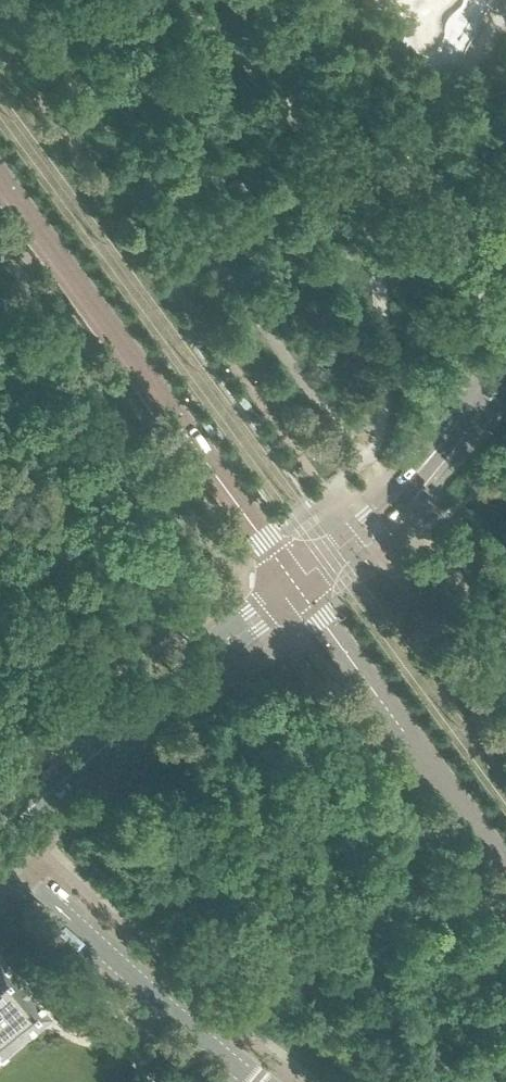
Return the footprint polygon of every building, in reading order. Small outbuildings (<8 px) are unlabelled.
[(34,1016),(15,993),(18,990),(19,980),(12,972),(2,971),(0,973),(0,1044),(7,1038),(14,1047),(32,1032),(25,1023),(34,1016)]
